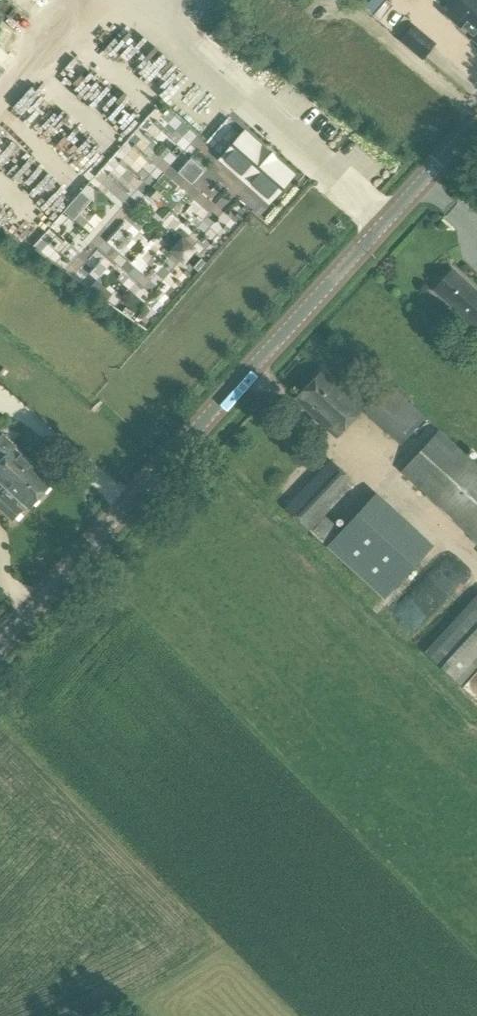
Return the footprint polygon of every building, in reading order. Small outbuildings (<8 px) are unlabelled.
[(448,13),(474,37),(472,39),(476,44),(476,0),(459,0),(448,13)] [(244,135),(223,159),(268,199),(289,175),(244,135)] [(433,290),(476,330),(476,293),(451,270),(433,290)] [(322,370),(295,399),(335,437),(363,408),(322,370)] [(390,383),(362,411),(397,445),(424,417),(390,383)] [(400,473),(476,545),(476,469),(438,432),(400,473)] [(0,437),(0,458),(1,460),(0,461),(0,482),(9,490),(6,494),(5,494),(0,500),(0,508),(12,520),(22,509),(16,504),(20,500),(28,507),(52,481),(14,447),(2,435),(0,437)] [(330,458),(284,507),(310,531),(325,516),(356,482),(330,458)] [(327,547),(321,552),(371,596),(416,553),(413,550),(425,540),(418,533),(420,531),(376,495),(342,531),(327,547)] [(342,531),(325,516),(310,531),(327,547),(342,531)] [(423,646),(456,677),(476,655),(476,587),(423,646)]
